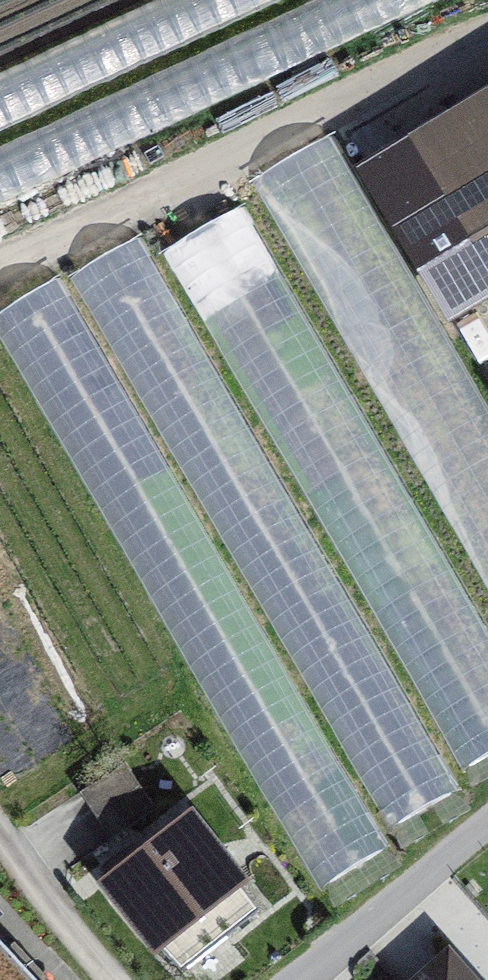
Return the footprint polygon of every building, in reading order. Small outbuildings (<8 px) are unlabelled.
[(0,61),(0,232),(32,220),(19,185),(329,68),(318,40),(425,0),(164,0),(0,61)] [(487,573),(487,400),(338,120),(265,159),(487,573)] [(419,165),(487,280),(487,123),(419,165)] [(487,747),(487,626),(245,195),(168,238),(463,761),(487,747)] [(384,823),(453,785),(145,222),(76,259),(384,823)] [(124,762),(79,792),(110,839),(155,809),(124,762)] [(262,909),(192,821),(111,884),(182,972),(262,909)] [(25,968),(0,942),(0,979),(12,979),(25,968)] [(448,964),(429,979),(462,979),(448,964)] [(25,968),(12,979),(35,979),(25,968)]
